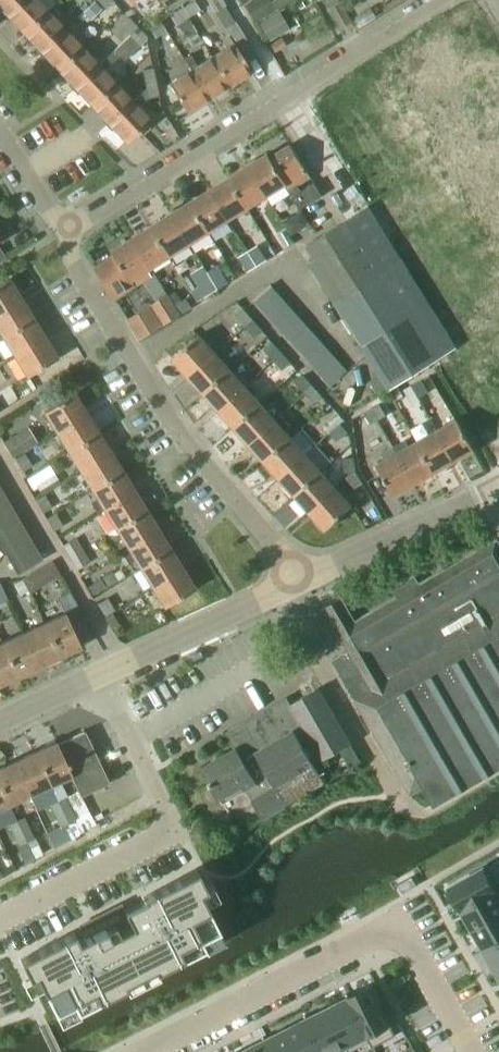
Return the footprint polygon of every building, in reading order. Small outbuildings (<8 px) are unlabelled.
[(7,15),(22,0),(0,0),(0,8),(7,15)] [(24,33),(48,10),(38,0),(22,0),(7,15),(24,33)] [(82,10),(90,18),(101,8),(94,0),(93,0),(82,10)] [(106,9),(114,2),(112,0),(97,0),(106,9)] [(167,10),(185,0),(161,0),(163,2),(167,10)] [(180,8),(187,18),(200,10),(194,0),(193,0),(180,8)] [(222,0),(206,0),(214,12),(226,5),(222,0)] [(244,4),(257,24),(277,11),(269,0),(250,0),(244,4)] [(327,9),(339,2),(338,0),(323,0),(327,9)] [(187,18),(180,8),(169,15),(175,25),(187,18)] [(355,17),(360,24),(374,16),(370,8),(355,17)] [(24,33),(41,51),(65,28),(48,10),(24,33)] [(258,24),(267,40),(284,30),(275,14),(258,24)] [(130,35),(139,27),(128,17),(120,24),(130,35)] [(227,46),(211,56),(229,85),(250,71),(245,63),(257,56),(240,29),(241,29),(235,20),(223,27),(228,35),(222,38),(227,46)] [(149,28),(155,37),(166,31),(160,21),(149,28)] [(139,27),(130,35),(140,46),(149,38),(139,27)] [(41,51),(58,69),(82,47),(65,28),(41,51)] [(281,39),(269,46),(274,53),(285,46),(281,39)] [(58,69),(75,87),(99,64),(82,47),(58,69)] [(99,64),(75,87),(93,106),(116,83),(105,70),(120,56),(114,51),(99,64)] [(190,54),(183,58),(190,69),(189,70),(207,98),(229,85),(211,56),(197,65),(190,54)] [(458,58),(408,88),(413,95),(421,91),(423,90),(420,84),(427,80),(439,100),(472,81),(458,58)] [(143,69),(146,82),(155,80),(152,68),(143,69)] [(207,98),(189,70),(167,84),(185,112),(207,98)] [(155,80),(146,82),(149,97),(158,95),(155,80)] [(93,106),(110,124),(133,101),(117,83),(93,106)] [(133,101),(110,124),(127,142),(151,119),(133,101)] [(438,156),(443,164),(493,135),(480,111),(447,131),(458,149),(451,154),(448,150),(438,156)] [(443,164),(447,172),(454,168),(462,182),(473,175),(474,177),(498,162),(498,145),(493,135),(443,164)] [(301,207),(321,194),(312,181),(299,190),(296,186),(311,177),(291,145),(271,158),(268,153),(248,165),(268,196),(286,185),(301,207)] [(248,209),(268,196),(248,165),(228,178),(248,209)] [(228,178),(210,189),(229,220),(248,209),(228,178)] [(190,201),(210,232),(229,220),(210,189),(190,201)] [(191,244),(210,232),(190,201),(172,213),(191,244)] [(316,257),(310,261),(339,307),(372,286),(405,265),(369,206),(308,243),(316,257)] [(191,244),(172,213),(152,225),(171,256),(191,244)] [(275,234),(284,249),(295,242),(279,217),(271,222),(278,233),(275,234)] [(487,224),(493,233),(498,230),(498,222),(497,218),(491,221),(487,224)] [(152,268),(171,256),(152,225),(133,237),(152,268)] [(481,240),(485,248),(491,245),(498,240),(498,230),(493,233),(481,240)] [(115,254),(96,267),(116,299),(135,287),(144,282),(149,278),(153,276),(152,275),(149,270),(152,268),(133,237),(112,250),(115,254)] [(258,245),(248,251),(258,266),(268,260),(258,245)] [(248,251),(239,257),(248,272),(258,266),(248,251)] [(208,272),(204,265),(192,273),(199,285),(191,291),(197,302),(218,289),(208,272)] [(218,265),(208,271),(208,272),(218,289),(229,283),(219,265),(218,265)] [(433,362),(457,347),(436,313),(405,265),(372,286),(339,307),(381,375),(371,382),(379,395),(397,384),(433,362)] [(20,298),(8,279),(0,284),(0,311),(20,298)] [(255,299),(263,308),(279,294),(271,285),(255,299)] [(263,308),(270,316),(286,301),(279,294),(263,308)] [(162,299),(153,304),(165,325),(181,315),(180,314),(175,305),(169,295),(162,299)] [(2,337),(33,318),(20,298),(0,311),(0,334),(2,337)] [(187,298),(175,305),(180,314),(181,315),(193,308),(187,298)] [(270,316),(277,324),(294,310),(286,301),(270,316)] [(165,325),(153,304),(128,320),(140,340),(165,325)] [(235,316),(244,326),(253,318),(244,308),(235,316)] [(277,324),(284,332),(301,318),(294,310),(277,324)] [(2,337),(15,357),(45,338),(33,318),(2,337)] [(253,318),(244,326),(254,337),(263,330),(253,318)] [(308,326),(301,318),(284,332),(292,341),(308,326)] [(292,341),(297,347),(314,332),(309,326),(308,326),(292,341)] [(297,347),(305,355),(322,340),(314,332),(297,347)] [(174,359),(189,376),(215,352),(200,335),(174,359)] [(45,338),(15,357),(27,376),(57,358),(45,338)] [(305,355),(314,366),(330,350),(322,340),(305,355)] [(264,349),(274,360),(282,352),(272,341),(264,349)] [(340,361),(330,350),(314,366),(323,376),(340,361)] [(189,376),(204,393),(230,369),(215,352),(189,376)] [(283,352),(274,360),(282,369),(290,361),(283,352)] [(323,376),(331,385),(348,370),(340,361),(323,376)] [(204,393),(219,410),(246,386),(230,369),(204,393)] [(295,382),(306,394),(314,386),(304,375),(295,382)] [(429,393),(422,382),(413,388),(418,396),(419,398),(429,393)] [(404,389),(413,405),(421,401),(419,398),(418,396),(411,385),(404,389)] [(219,410),(234,427),(261,403),(246,386),(219,410)] [(314,386),(306,394),(314,402),(322,395),(314,386)] [(44,412),(57,432),(86,413),(74,394),(44,412)] [(234,427),(250,444),(276,420),(261,403),(234,427)] [(381,403),(372,408),(379,419),(387,414),(381,403)] [(372,408),(364,413),(370,424),(379,419),(372,408)] [(338,411),(322,425),(325,430),(329,433),(330,434),(330,433),(343,423),(342,422),(345,418),(338,411)] [(57,432),(68,451),(98,433),(86,413),(57,432)] [(276,420),(250,444),(265,461),(291,437),(284,429),(289,424),(282,416),(276,420)] [(458,419),(437,430),(455,461),(475,450),(458,419)] [(343,423),(330,433),(336,440),(348,429),(343,423)] [(3,441),(13,457),(37,442),(27,426),(3,441)] [(437,430),(417,442),(435,473),(455,461),(437,430)] [(68,451),(80,470),(110,452),(98,433),(68,451)] [(265,461),(280,478),(307,454),(291,437),(265,461)] [(405,440),(394,446),(398,453),(415,484),(435,473),(417,442),(409,446),(405,440)] [(385,460),(377,464),(395,495),(415,484),(398,453),(394,446),(381,453),(385,460)] [(80,470),(93,490),(122,471),(110,452),(80,470)] [(32,465),(24,453),(14,458),(22,471),(32,465)] [(280,478),(296,495),(322,471),(307,454),(280,478)] [(356,470),(354,456),(343,457),(344,472),(356,470)] [(27,479),(33,488),(55,475),(49,465),(27,479)] [(97,497),(90,502),(97,512),(104,508),(104,509),(130,493),(134,491),(122,471),(93,490),(97,497)] [(296,495),(311,512),(337,488),(322,471),(296,495)] [(346,477),(354,488),(362,483),(354,471),(346,477)] [(337,488),(311,512),(314,516),(326,529),(353,506),(337,488)] [(104,509),(117,529),(146,511),(134,491),(104,509)] [(51,507),(44,494),(34,500),(41,512),(51,507)] [(8,500),(0,505),(0,524),(16,515),(8,500)] [(117,529),(128,548),(158,530),(146,511),(117,529)] [(46,518),(53,531),(62,525),(55,512),(46,518)] [(16,515),(0,524),(0,546),(26,531),(16,515)] [(127,547),(121,551),(128,563),(135,559),(140,568),(170,549),(158,530),(128,548),(127,547)] [(0,546),(17,575),(42,560),(26,531),(0,546)] [(62,545),(70,558),(83,550),(75,537),(62,545)] [(411,795),(427,786),(436,802),(498,765),(498,541),(498,539),(420,584),(414,575),(392,588),(397,596),(356,620),(352,613),(351,613),(332,624),(347,651),(332,660),(411,795)] [(140,568),(152,587),(182,568),(170,549),(140,568)] [(83,550),(70,558),(76,569),(90,561),(83,550)] [(182,568),(152,587),(164,606),(194,588),(185,573),(182,568)] [(113,572),(103,577),(108,587),(118,581),(113,572)] [(20,595),(28,590),(22,579),(14,584),(20,595)] [(88,585),(93,593),(105,587),(100,579),(88,585)] [(97,603),(104,616),(114,609),(107,597),(97,603)] [(78,608),(65,614),(74,633),(74,634),(87,628),(78,608)] [(105,616),(111,628),(112,629),(119,626),(112,612),(105,616)] [(65,614),(45,624),(60,657),(81,647),(74,634),(74,633),(65,614)] [(45,624),(25,633),(41,666),(60,657),(45,624)] [(25,633),(4,643),(19,676),(41,666),(25,633)] [(0,645),(0,685),(19,676),(4,643),(0,645)] [(199,650),(189,655),(191,660),(202,655),(199,650)] [(230,739),(235,748),(235,747),(243,760),(256,752),(288,806),(326,783),(323,778),(315,763),(350,743),(317,688),(230,739)] [(87,729),(57,744),(81,795),(111,781),(87,729)] [(57,744),(56,742),(37,751),(52,785),(72,775),(57,744)] [(52,785),(37,751),(16,761),(31,794),(52,785)] [(225,753),(202,767),(222,802),(245,788),(260,815),(262,818),(263,820),(288,806),(256,752),(243,760),(242,760),(237,752),(228,757),(225,753)] [(16,761),(0,768),(0,785),(9,805),(31,794),(16,761)] [(9,805),(0,785),(0,809),(9,805)] [(65,796),(58,800),(68,822),(76,818),(65,796)] [(58,800),(49,804),(60,826),(68,822),(58,800)] [(23,816),(16,820),(26,841),(34,857),(39,869),(46,865),(23,816)] [(16,820),(8,824),(18,844),(26,841),(16,820)] [(450,886),(462,908),(498,887),(498,883),(488,864),(450,886)] [(73,931),(19,959),(28,977),(34,974),(40,986),(41,987),(54,1013),(74,1003),(78,1012),(101,1000),(100,998),(124,986),(121,981),(153,965),(155,970),(179,958),(180,959),(203,948),(199,940),(219,930),(205,903),(198,890),(204,887),(196,869),(142,896),(142,898),(123,908),(97,921),(101,929),(78,941),(73,931)] [(412,876),(398,883),(403,893),(417,885),(412,876)] [(462,908),(474,928),(498,914),(498,887),(462,908)] [(474,928),(486,948),(498,941),(498,914),(474,928)] [(486,948),(497,969),(498,968),(498,941),(486,948)] [(371,987),(349,998),(367,1034),(374,1046),(395,1035),(371,987)] [(349,998),(328,1009),(346,1044),(367,1034),(349,998)] [(307,1019),(324,1051),(331,1051),(346,1044),(328,1009),(307,1019)] [(286,1030),(297,1051),(324,1051),(307,1019),(286,1030)] [(265,1040),(271,1051),(297,1051),(286,1030),(265,1040)] [(244,1051),(245,1051),(271,1051),(265,1040),(244,1051)]
